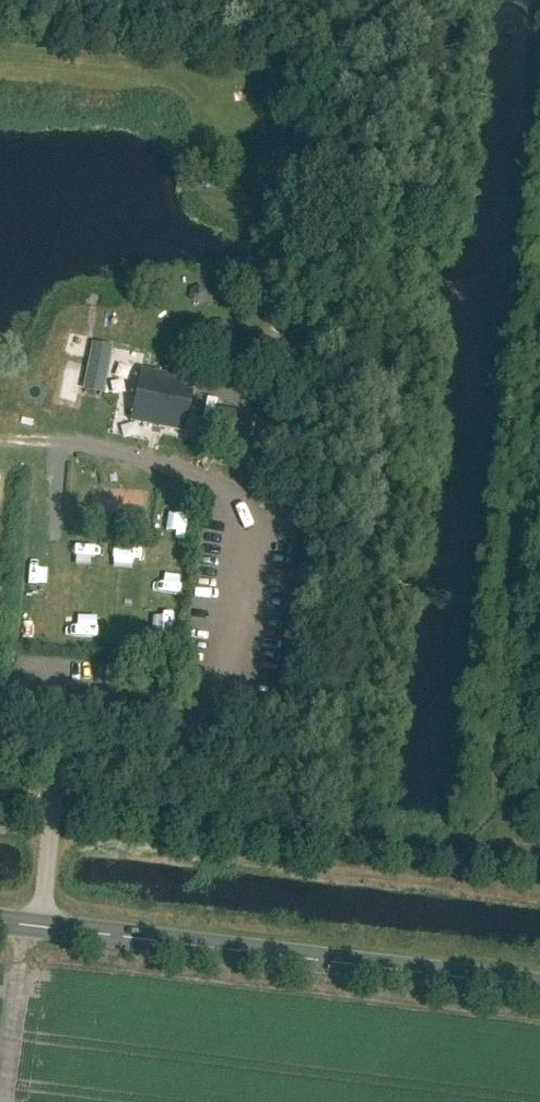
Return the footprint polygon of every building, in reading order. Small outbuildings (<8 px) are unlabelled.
[(204,300),(206,292),(199,287),(192,290),(190,298),(197,303),(204,300)] [(136,400),(132,423),(184,432),(193,380),(141,371),(136,400)] [(209,440),(218,401),(207,398),(199,437),(209,440)] [(236,441),(237,432),(215,429),(214,439),(236,441)]
